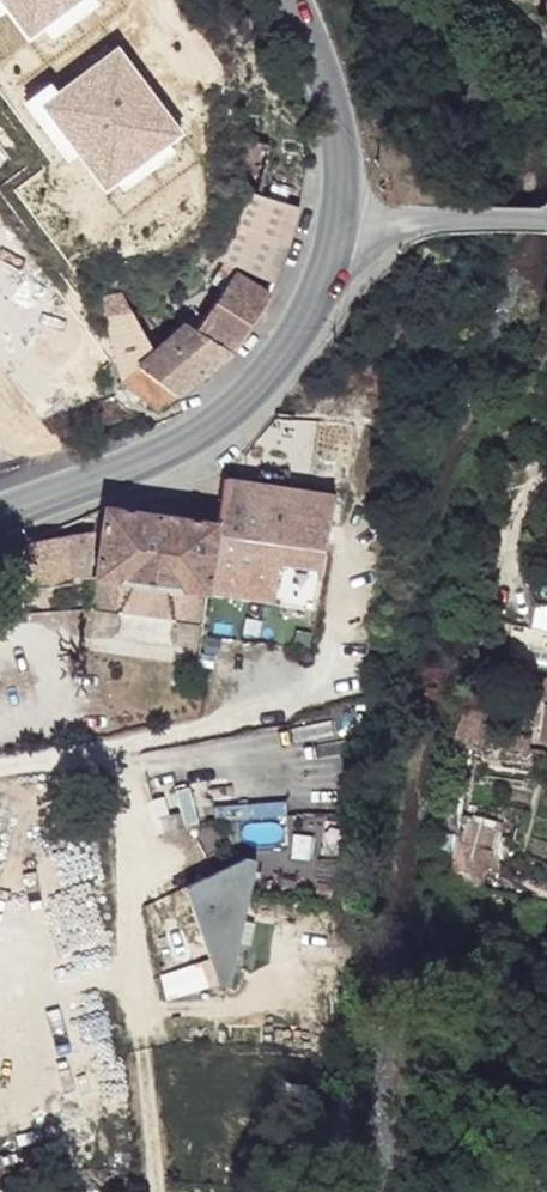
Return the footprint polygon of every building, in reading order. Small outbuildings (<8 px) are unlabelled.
[(144,41),(56,101),(123,198),(211,137),(144,41)] [(198,91),(223,96),(223,86),(200,81),(198,91)] [(225,205),(221,220),(287,245),(299,206),(230,183),(225,205)] [(221,220),(207,257),(216,262),(234,272),(235,268),(273,282),(287,245),(221,220)] [(222,288),(197,329),(230,352),(267,293),(234,272),(216,262),(207,278),(222,288)] [(118,292),(99,297),(117,378),(142,397),(152,377),(177,393),(230,352),(197,329),(169,312),(153,327),(164,340),(151,351),(130,312),(124,313),(118,292)] [(152,377),(142,397),(158,409),(177,393),(152,377)] [(105,506),(94,576),(206,592),(207,586),(312,605),(337,493),(223,477),(216,522),(105,506)] [(24,541),(29,587),(71,581),(71,578),(89,575),(93,530),(24,541)] [(468,818),(458,870),(494,877),(504,824),(468,818)] [(215,983),(226,986),(255,859),(244,857),(183,887),(215,983)] [(509,989),(507,1010),(522,1013),(524,992),(509,989)]
